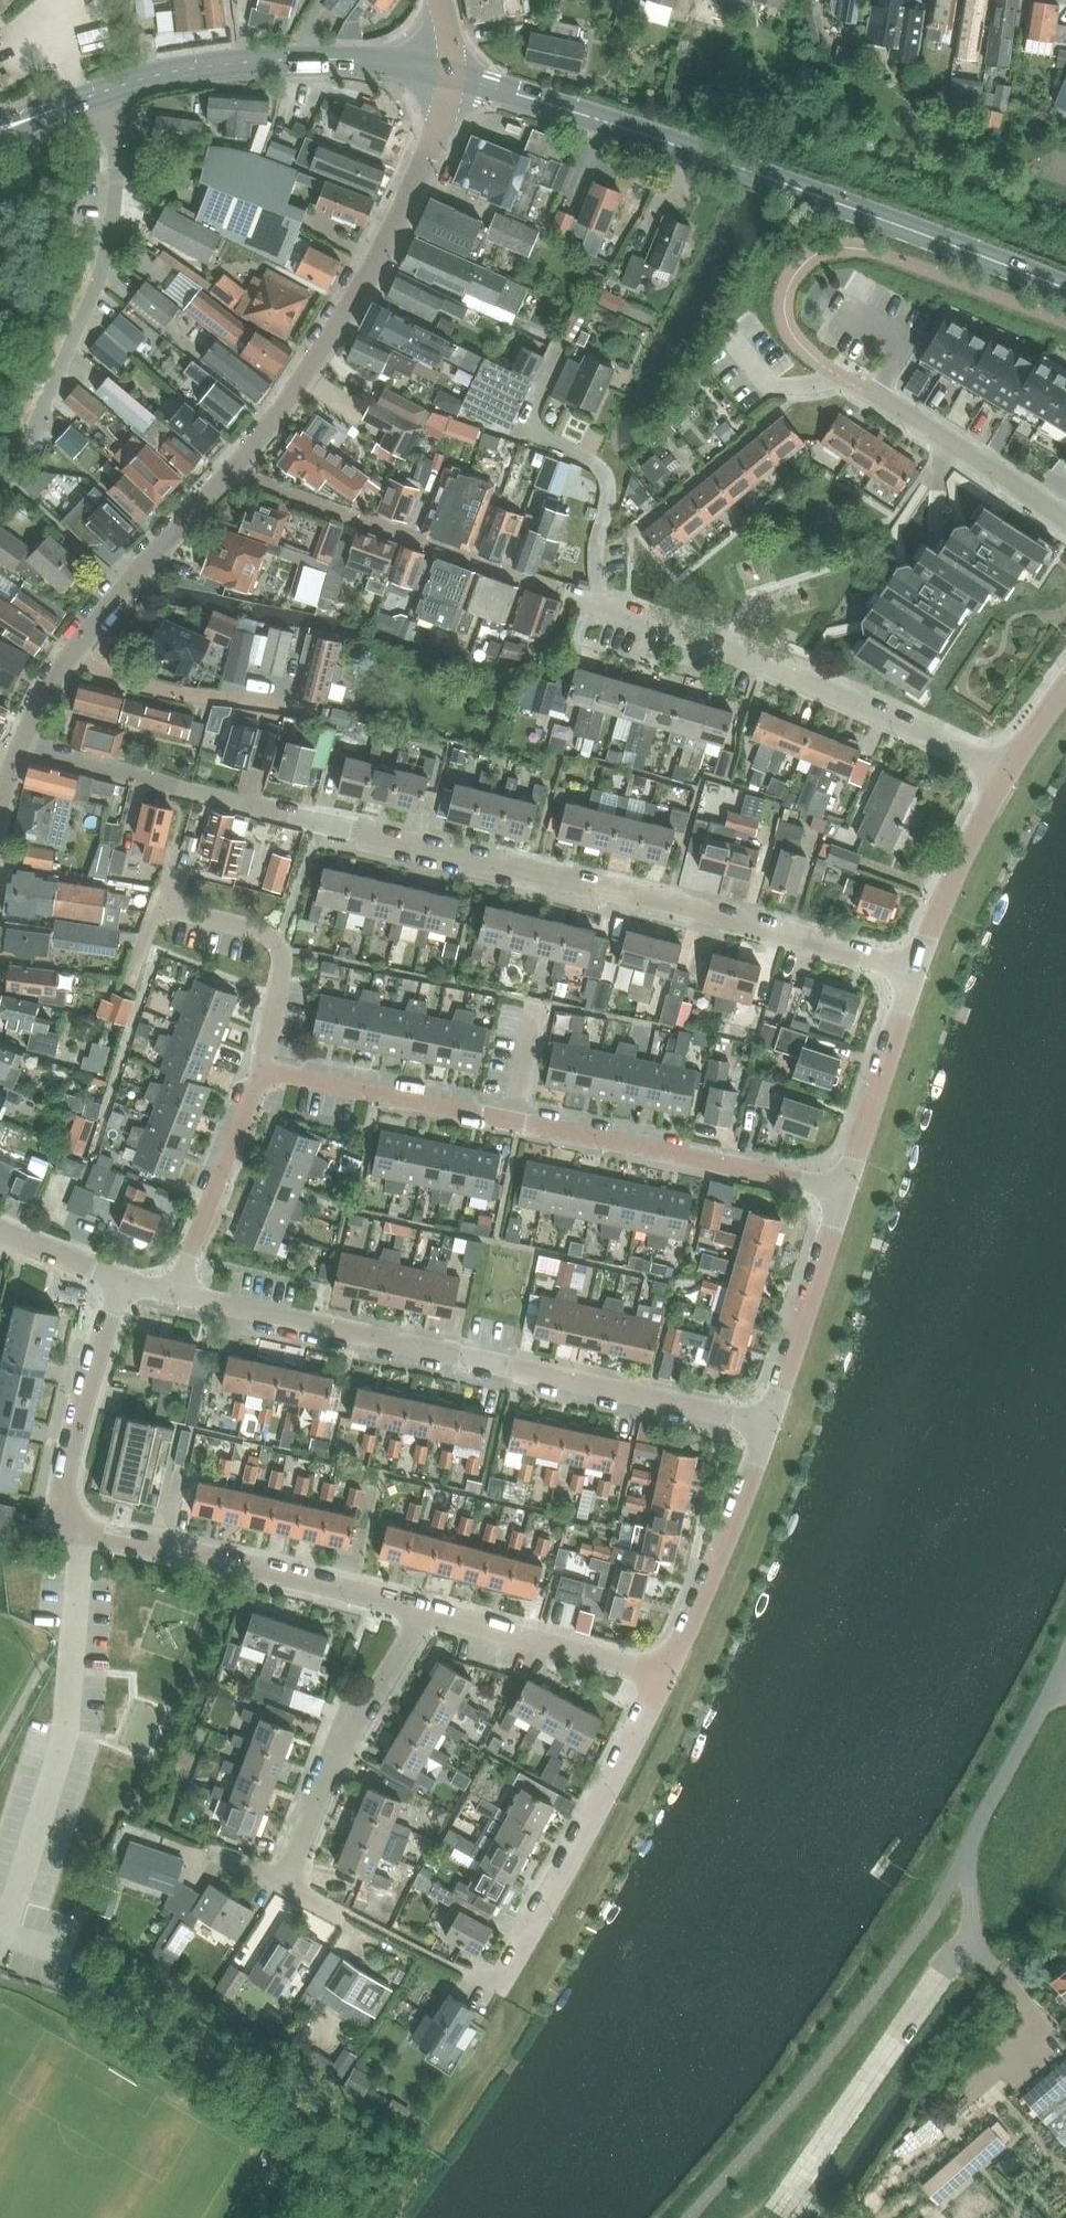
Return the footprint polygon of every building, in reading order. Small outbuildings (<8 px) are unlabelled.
[(171,1),(175,30),(226,25),(223,0),(153,0),(154,2),(171,1)] [(296,0),(260,0),(258,8),(252,8),(249,25),(273,30),(277,15),(290,18),(292,6),(295,7),(296,0)] [(321,1),(341,16),(343,18),(345,16),(348,18),(361,0),(322,0),(321,1)] [(335,37),(362,38),(358,21),(373,0),(361,0),(348,18),(346,21),(335,37)] [(387,10),(394,0),(373,0),(387,10)] [(470,22),(525,14),(523,0),(466,0),(470,22)] [(629,28),(638,0),(623,0),(616,23),(613,33),(627,37),(629,28)] [(650,2),(652,5),(666,9),(669,8),(670,5),(673,6),(670,18),(686,23),(692,0),(650,0),(650,2)] [(722,8),(736,12),(740,0),(725,0),(722,8)] [(736,12),(749,16),(754,0),(740,0),(736,12)] [(831,4),(833,10),(839,16),(856,21),(860,0),(832,0),(831,4)] [(867,40),(892,45),(890,56),(914,61),(922,21),(924,8),(907,6),(908,0),(874,0),(867,40)] [(956,0),(932,0),(926,39),(949,43),(956,0)] [(987,0),(964,0),(957,46),(979,50),(987,0)] [(1018,0),(996,0),(986,62),(1002,65),(1007,38),(1013,39),(1018,0)] [(1056,23),(1059,5),(1031,1),(1025,35),(1065,41),(1065,24),(1056,23)] [(573,42),(576,28),(550,22),(547,36),(530,33),(524,61),(576,72),(583,45),(573,42)] [(818,28),(804,30),(805,48),(820,46),(818,28)] [(837,45),(834,57),(848,61),(851,49),(837,45)] [(1055,102),(1065,107),(1065,78),(1055,102)] [(998,85),(993,106),(1006,109),(1011,87),(998,85)] [(963,87),(961,96),(977,99),(979,90),(963,87)] [(983,92),(981,102),(992,105),(994,94),(983,92)] [(251,137),(252,121),(267,122),(269,97),(211,93),(208,118),(224,119),(223,135),(251,137)] [(323,100),(320,107),(328,110),(331,103),(323,100)] [(336,135),(382,152),(392,127),(377,120),(378,116),(376,111),(364,106),(362,111),(336,101),(331,111),(344,116),(336,135)] [(984,109),(980,123),(998,128),(1002,114),(984,109)] [(197,144),(201,122),(156,116),(153,138),(178,141),(197,144)] [(305,136),(310,128),(296,120),(292,128),(305,136)] [(561,161),(569,143),(533,129),(523,156),(473,136),(455,180),(480,191),(479,196),(490,199),(491,195),(504,200),(511,183),(517,187),(507,212),(526,220),(540,184),(561,193),(572,165),(561,161)] [(375,193),(385,167),(306,137),(297,162),(375,193)] [(374,200),(291,168),(277,163),(256,154),(227,150),(228,148),(209,145),(200,181),(212,185),(197,220),(284,263),(300,227),(316,186),(324,189),(317,207),(364,224),(374,200)] [(281,153),(277,163),(291,168),(295,159),(281,153)] [(596,255),(622,193),(593,183),(578,221),(572,219),(573,216),(557,209),(548,233),(564,240),(567,231),(585,239),(581,249),(596,255)] [(488,232),(479,227),(481,221),(431,198),(423,216),(426,217),(418,233),(476,260),(486,238),(526,257),(537,232),(496,213),(488,232)] [(208,263),(222,236),(166,206),(152,233),(208,263)] [(683,254),(686,253),(689,251),(690,248),(690,244),(688,241),(686,241),(691,226),(664,216),(647,259),(633,254),(622,282),(637,288),(643,274),(652,277),(657,265),(674,272),(681,253),(683,254)] [(527,288),(417,238),(409,256),(405,254),(400,267),(464,295),(465,292),(514,314),(527,288)] [(328,288),(341,262),(308,247),(296,272),(328,288)] [(592,269),(586,282),(601,289),(607,277),(592,269)] [(310,293),(267,270),(260,284),(252,281),(237,312),(286,338),(310,293)] [(467,306),(400,272),(387,298),(432,321),(439,306),(462,317),(467,306)] [(232,309),(246,292),(224,274),(210,293),(232,309)] [(166,325),(180,307),(146,281),(133,298),(166,325)] [(604,290),(598,302),(611,308),(617,296),(604,290)] [(256,334),(201,291),(185,311),(241,354),(274,377),(292,349),(275,337),(273,341),(258,331),(256,334)] [(533,381),(374,302),(361,328),(404,350),(405,346),(439,363),(441,358),(465,370),(480,370),(463,406),(510,429),(533,381)] [(132,353),(146,337),(120,314),(106,330),(132,353)] [(947,317),(920,362),(1008,415),(1015,403),(1028,411),(1016,431),(1065,461),(1065,375),(1039,358),(1036,364),(993,338),(990,343),(947,317)] [(115,373),(131,355),(105,331),(89,349),(115,373)] [(581,331),(575,343),(583,347),(589,335),(581,331)] [(439,371),(360,335),(349,358),(393,378),(397,369),(411,376),(414,370),(435,379),(439,371)] [(255,401),(272,381),(218,340),(204,360),(255,401)] [(511,363),(508,368),(534,381),(547,357),(521,344),(511,363)] [(615,369),(586,356),(582,364),(569,358),(552,396),(566,402),(568,398),(596,410),(615,369)] [(227,424),(245,404),(192,361),(183,373),(199,385),(207,391),(199,402),(227,424)] [(109,377),(97,391),(143,430),(140,434),(160,450),(158,452),(186,474),(201,455),(109,377)] [(92,425),(95,420),(105,408),(79,385),(65,402),(92,425)] [(417,424),(424,409),(385,389),(377,404),(417,424)] [(204,452),(221,432),(186,403),(179,397),(162,417),(204,452)] [(405,458),(420,427),(372,403),(364,418),(388,430),(380,446),(405,458)] [(354,463),(370,440),(325,409),(309,432),(354,463)] [(673,412),(666,418),(675,428),(682,422),(673,412)] [(847,459),(866,430),(840,413),(821,442),(847,459)] [(460,438),(465,422),(451,417),(446,434),(460,438)] [(759,436),(781,463),(805,443),(783,417),(759,436)] [(667,420),(653,431),(661,441),(675,430),(667,420)] [(726,421),(716,429),(726,442),(737,434),(726,421)] [(74,457),(89,442),(72,426),(58,442),(74,457)] [(873,476),(891,447),(866,430),(847,459),(873,476)] [(497,452),(502,438),(485,432),(479,444),(497,452)] [(366,477),(303,434),(298,433),(289,446),(291,447),(279,463),(296,475),(298,473),(319,487),(328,474),(355,493),(366,477)] [(757,482),(781,463),(759,436),(736,456),(757,482)] [(173,487),(181,479),(145,445),(126,465),(138,477),(134,482),(158,504),(173,487)] [(891,447),(873,476),(898,493),(917,464),(891,447)] [(536,452),(532,464),(539,467),(544,455),(536,452)] [(433,461),(430,469),(438,472),(444,456),(436,453),(433,461)] [(655,454),(647,461),(660,477),(669,470),(655,454)] [(517,456),(502,494),(510,497),(525,459),(517,456)] [(537,482),(552,488),(561,461),(546,456),(537,482)] [(734,501),(757,482),(736,456),(712,475),(734,501)] [(406,520),(420,482),(424,484),(431,468),(418,463),(411,479),(407,477),(405,483),(393,478),(383,504),(386,513),(406,520)] [(137,521),(155,502),(116,466),(107,476),(116,484),(107,492),(137,521)] [(447,541),(470,476),(445,467),(422,532),(447,541)] [(36,497),(43,489),(29,475),(21,484),(25,487),(25,488),(36,497)] [(711,521),(734,501),(712,475),(689,494),(711,521)] [(470,476),(447,541),(471,550),(494,485),(470,476)] [(640,483),(629,492),(639,505),(650,496),(640,483)] [(687,540),(711,521),(689,494),(666,514),(687,540)] [(83,506),(67,524),(86,542),(95,532),(97,535),(101,532),(117,547),(136,527),(106,499),(92,514),(83,506)] [(288,514),(268,507),(253,501),(249,513),(246,512),(240,530),(278,543),(288,514)] [(559,541),(569,515),(543,506),(538,518),(539,519),(535,531),(527,528),(514,566),(535,573),(541,556),(553,560),(559,541)] [(991,587),(990,588),(1003,597),(1024,564),(1032,569),(1029,575),(1030,576),(1048,548),(984,506),(971,527),(965,524),(961,525),(957,526),(955,526),(946,541),(938,552),(991,587)] [(516,535),(522,516),(496,507),(480,553),(501,561),(511,533),(516,535)] [(663,560),(687,540),(666,514),(641,534),(663,560)] [(313,556),(331,562),(344,527),(326,521),(313,556)] [(25,548),(27,547),(0,528),(0,560),(12,569),(15,565),(24,571),(23,573),(36,582),(44,573),(63,590),(86,567),(70,553),(48,535),(32,553),(25,548)] [(331,562),(313,556),(269,541),(267,546),(219,529),(203,572),(227,579),(226,582),(251,591),(265,551),(305,565),(295,598),(319,605),(321,597),(331,562)] [(340,539),(322,595),(336,600),(345,574),(343,574),(346,565),(369,573),(367,577),(369,578),(366,588),(385,594),(394,566),(388,564),(396,543),(358,530),(354,544),(340,539)] [(991,587),(938,552),(929,546),(927,545),(913,567),(909,563),(903,565),(899,566),(880,593),(955,642),(990,588),(991,587)] [(425,554),(402,546),(387,589),(407,596),(410,587),(418,590),(429,561),(423,559),(425,554)] [(444,599),(456,565),(435,557),(422,592),(414,613),(427,618),(435,621),(444,599)] [(464,607),(476,572),(456,565),(444,599),(435,621),(455,628),(464,607)] [(484,615),(497,579),(476,572),(464,607),(455,628),(468,632),(476,611),(484,615)] [(497,579),(484,615),(481,624),(502,630),(505,623),(505,622),(518,587),(497,579)] [(54,631),(67,614),(25,582),(12,601),(54,631)] [(548,637),(561,602),(527,590),(515,625),(548,637)] [(928,682),(955,642),(880,593),(863,620),(863,625),(865,630),(869,634),(856,655),(919,696),(928,682)] [(46,644),(44,639),(47,635),(4,606),(7,601),(0,597),(0,621),(8,627),(5,633),(34,654),(37,650),(41,651),(46,644)] [(319,605),(318,608),(329,612),(332,601),(321,597),(319,605)] [(228,645),(237,625),(212,614),(203,634),(228,645)] [(394,618),(389,630),(402,635),(408,620),(409,617),(403,615),(394,618)] [(187,675),(191,665),(205,635),(168,619),(156,648),(150,661),(187,675)] [(408,620),(402,635),(410,638),(416,623),(408,620)] [(262,670),(283,674),(284,675),(295,631),(273,626),(262,670)] [(243,682),(252,649),(256,633),(238,628),(225,677),(243,682)] [(307,661),(298,693),(325,699),(330,680),(335,682),(341,679),(343,669),(340,665),(334,663),(340,641),(308,633),(301,659),(307,661)] [(523,646),(504,639),(499,652),(518,658),(523,646)] [(491,640),(486,653),(495,656),(500,643),(491,640)] [(11,688),(28,656),(0,641),(0,682),(11,688)] [(585,737),(602,675),(576,667),(572,682),(559,677),(557,683),(541,679),(533,710),(549,714),(550,709),(566,713),(570,700),(582,704),(577,722),(581,722),(577,735),(585,737)] [(619,714),(628,682),(602,675),(585,737),(594,739),(598,726),(602,727),(607,711),(619,714)] [(654,689),(628,682),(619,714),(633,719),(625,748),(637,752),(654,689)] [(117,721),(123,697),(81,687),(75,711),(117,721)] [(681,697),(654,689),(637,752),(649,755),(657,725),(671,729),(681,697)] [(689,767),(707,705),(681,697),(671,729),(687,734),(683,747),(684,747),(680,764),(689,767)] [(199,745),(204,723),(192,720),(193,716),(127,699),(122,722),(187,738),(186,742),(199,745)] [(724,745),(734,712),(707,705),(689,767),(699,770),(704,753),(708,740),(724,745)] [(332,708),(329,721),(349,725),(352,712),(332,708)] [(778,747),(788,721),(762,711),(753,737),(761,740),(752,767),(756,769),(750,784),(760,788),(767,769),(776,746),(778,747)] [(324,766),(332,738),(334,729),(285,716),(283,722),(305,728),(301,744),(290,741),(280,776),(307,783),(312,763),(324,766)] [(117,758),(124,731),(78,719),(71,746),(117,758)] [(803,757),(813,730),(788,721),(778,747),(776,746),(767,769),(777,773),(783,761),(784,761),(788,751),(803,757)] [(233,722),(222,761),(248,768),(250,759),(255,761),(263,730),(233,722)] [(255,761),(254,764),(271,769),(271,767),(280,735),(263,730),(255,761)] [(809,814),(827,766),(838,740),(813,730),(803,757),(815,761),(802,795),(801,797),(796,809),(809,814)] [(552,736),(548,749),(563,754),(567,741),(552,736)] [(861,786),(871,763),(860,759),(863,750),(838,740),(827,766),(809,814),(822,818),(832,795),(827,793),(836,770),(853,776),(851,782),(861,786)] [(380,763),(384,746),(373,743),(368,760),(348,755),(345,767),(339,791),(366,798),(375,762),(380,763)] [(727,778),(735,752),(721,748),(714,774),(727,778)] [(453,749),(450,761),(462,764),(464,751),(453,749)] [(405,770),(410,752),(399,750),(395,767),(380,763),(375,762),(366,798),(393,804),(402,769),(405,770)] [(339,753),(337,765),(345,767),(348,755),(339,753)] [(431,779),(437,760),(437,759),(426,756),(422,774),(405,770),(402,769),(393,804),(420,811),(429,778),(431,779)] [(101,792),(104,781),(96,779),(32,763),(27,786),(87,801),(90,790),(101,792)] [(676,763),(672,778),(685,781),(689,767),(680,764),(676,763)] [(607,769),(604,772),(605,777),(609,778),(612,775),(611,770),(607,769)] [(478,787),(457,783),(448,818),(475,824),(484,789),(488,790),(493,773),(482,770),(478,787)] [(891,851),(904,824),(900,822),(917,786),(886,772),(867,813),(870,814),(859,836),(891,851)] [(636,775),(634,783),(644,786),(646,778),(636,775)] [(514,796),(518,780),(508,776),(504,794),(488,790),(484,789),(475,824),(502,830),(510,795),(514,796)] [(541,806),(546,786),(535,783),(531,800),(514,796),(510,795),(502,830),(530,837),(538,805),(541,806)] [(599,808),(604,792),(593,789),(589,806),(567,801),(559,837),(586,843),(595,808),(599,808)] [(25,790),(15,837),(48,844),(64,847),(67,832),(70,812),(73,801),(57,797),(25,790)] [(595,808),(586,843),(613,850),(622,814),(626,815),(630,798),(604,792),(599,808),(595,808)] [(789,793),(784,804),(796,809),(801,797),(789,793)] [(757,835),(760,820),(766,799),(747,795),(741,815),(733,843),(725,873),(752,880),(761,850),(744,845),(747,832),(757,835)] [(613,850),(639,856),(648,820),(652,821),(653,821),(656,805),(630,798),(626,815),(622,814),(613,850)] [(87,812),(101,815),(104,806),(90,802),(87,812)] [(163,863),(167,846),(165,845),(173,810),(145,803),(137,838),(148,841),(144,858),(163,863)] [(684,833),(690,812),(673,808),(669,825),(652,821),(648,820),(639,856),(666,863),(675,831),(684,833)] [(229,838),(234,817),(213,812),(207,835),(205,834),(200,853),(214,856),(210,870),(237,876),(246,842),(229,838)] [(733,843),(741,815),(729,812),(726,826),(722,840),(707,837),(699,867),(725,873),(733,843)] [(108,822),(104,840),(116,842),(119,824),(108,822)] [(796,892),(808,856),(800,853),(807,829),(786,822),(785,822),(777,847),(785,849),(772,886),(796,892)] [(186,835),(182,848),(194,851),(197,838),(186,835)] [(862,855),(833,844),(827,860),(855,871),(862,855)] [(54,869),(56,852),(27,847),(25,865),(54,869)] [(122,874),(127,853),(114,850),(109,870),(122,874)] [(282,892),(292,859),(273,853),(263,886),(282,892)] [(818,858),(815,869),(824,872),(827,861),(818,858)] [(344,908),(352,874),(325,867),(317,900),(314,899),(310,919),(316,921),(319,921),(323,903),(340,907),(344,908)] [(12,869),(8,892),(105,906),(108,889),(47,880),(48,875),(12,869)] [(370,914),(378,880),(352,874),(344,908),(340,907),(335,927),(345,929),(350,909),(367,913),(370,914)] [(891,918),(900,893),(851,877),(846,890),(862,896),(860,909),(868,912),(868,914),(877,917),(880,915),(891,918)] [(397,920),(405,886),(378,880),(370,914),(367,913),(362,933),(372,936),(377,915),(393,919),(397,920)] [(424,926),(432,892),(405,886),(397,920),(393,919),(388,939),(399,941),(404,921),(420,925),(424,926)] [(105,906),(8,892),(5,913),(42,918),(42,912),(103,921),(105,906)] [(451,932),(460,899),(432,892),(424,926),(420,925),(415,945),(425,948),(430,927),(451,932)] [(507,946),(515,912),(487,905),(479,939),(476,938),(471,958),(481,960),(486,941),(502,945),(507,946)] [(533,952),(541,918),(515,912),(507,946),(502,945),(498,965),(508,967),(512,947),(529,951),(533,952)] [(301,917),(298,927),(314,931),(316,921),(310,919),(301,917)] [(560,958),(568,924),(541,918),(533,952),(529,951),(524,971),(535,973),(539,953),(556,957),(560,958)] [(119,929),(56,921),(55,929),(5,922),(2,952),(51,959),(52,946),(115,956),(119,929)] [(600,978),(609,943),(593,939),(595,931),(568,924),(560,958),(556,957),(551,977),(561,979),(566,960),(586,964),(585,965),(591,967),(589,975),(600,978)] [(639,1001),(647,968),(655,938),(628,930),(621,961),(636,965),(628,998),(639,1001)] [(675,975),(677,970),(683,945),(655,938),(647,968),(639,1001),(648,1004),(657,970),(675,975)] [(446,942),(443,955),(455,958),(458,945),(446,942)] [(340,946),(339,955),(347,957),(349,948),(340,946)] [(725,1011),(739,960),(714,953),(704,991),(717,995),(717,1009),(725,1011)] [(754,1005),(764,967),(739,960),(725,1011),(734,1013),(741,1001),(754,1005)] [(323,961),(321,971),(335,974),(337,964),(323,961)] [(6,973),(5,982),(8,983),(7,990),(61,997),(61,1006),(71,1007),(72,993),(60,991),(60,973),(10,966),(9,972),(6,973)] [(690,974),(677,970),(675,975),(670,994),(668,994),(660,1022),(675,1026),(690,974)] [(175,998),(229,1019),(238,996),(212,986),(214,981),(199,974),(191,993),(178,990),(175,998)] [(811,1010),(817,1011),(816,1012),(824,1015),(821,1026),(842,1033),(845,1023),(851,1024),(852,1020),(855,1021),(859,1010),(856,1009),(860,997),(808,977),(804,990),(803,993),(815,998),(811,1010)] [(786,1014),(794,983),(775,979),(767,1009),(786,1014)] [(606,1012),(614,984),(599,980),(592,1008),(606,1012)] [(423,983),(421,991),(429,993),(430,985),(423,983)] [(360,1048),(372,991),(364,989),(359,1002),(346,1000),(337,1043),(360,1048)] [(384,1053),(393,1009),(380,1007),(381,993),(372,991),(360,1048),(384,1053)] [(337,1043),(346,1000),(317,993),(313,1010),(318,1011),(313,1038),(337,1043)] [(0,1015),(0,1017),(9,1018),(7,1027),(33,1033),(29,1050),(59,1057),(64,1036),(48,1032),(51,1020),(38,1016),(40,1005),(4,996),(0,1015)] [(125,1023),(132,1002),(116,996),(108,1017),(125,1023)] [(220,1041),(229,1019),(175,998),(172,1005),(183,1013),(179,1025),(220,1041)] [(407,1058),(419,1000),(411,999),(406,1012),(393,1009),(384,1053),(407,1058)] [(431,1062),(440,1019),(427,1016),(427,1002),(419,1000),(407,1058),(431,1062)] [(454,1067),(466,1010),(458,1008),(452,1021),(440,1019),(431,1062),(454,1067)] [(466,1010),(454,1067),(478,1072),(484,1045),(489,1046),(492,1029),(474,1026),(474,1012),(466,1010)] [(572,1016),(569,1031),(574,1032),(582,1034),(584,1022),(585,1018),(572,1016)] [(584,1022),(582,1034),(590,1035),(593,1020),(585,1018),(584,1022)] [(765,1022),(762,1033),(776,1038),(779,1027),(765,1022)] [(141,1023),(137,1034),(148,1038),(152,1027),(141,1023)] [(212,1063),(220,1041),(179,1025),(174,1037),(160,1034),(157,1042),(212,1063)] [(831,1086),(840,1058),(806,1046),(809,1034),(782,1025),(774,1048),(801,1057),(800,1062),(795,1074),(831,1086)] [(570,1091),(582,1034),(574,1032),(569,1045),(550,1041),(546,1058),(551,1059),(546,1086),(570,1091)] [(594,1096),(603,1052),(590,1049),(590,1035),(582,1034),(570,1091),(594,1096)] [(670,1038),(667,1051),(675,1053),(678,1040),(670,1038)] [(23,1069),(18,1067),(25,1051),(0,1041),(0,1083),(14,1088),(23,1069)] [(203,1086),(203,1085),(212,1063),(157,1042),(154,1050),(166,1057),(161,1069),(169,1072),(203,1086)] [(617,1101),(629,1043),(620,1042),(615,1055),(603,1052),(594,1096),(617,1101)] [(640,1105),(649,1061),(637,1059),(637,1045),(629,1043),(617,1101),(640,1105)] [(664,1110),(675,1053),(667,1051),(662,1064),(649,1061),(640,1105),(664,1110)] [(675,1053),(664,1110),(688,1115),(694,1088),(699,1089),(702,1072),(683,1068),(684,1054),(675,1053)] [(729,1071),(731,1062),(710,1057),(704,1087),(712,1089),(706,1119),(730,1124),(738,1091),(724,1088),(728,1071),(729,1071)] [(94,1059),(91,1071),(104,1074),(107,1062),(94,1059)] [(126,1066),(122,1079),(131,1081),(135,1069),(126,1066)] [(211,1088),(203,1085),(203,1086),(169,1072),(165,1084),(151,1083),(148,1090),(202,1111),(211,1088)] [(814,1138),(823,1110),(768,1093),(771,1082),(759,1077),(751,1102),(781,1112),(776,1126),(814,1138)] [(0,1090),(0,1110),(5,1100),(20,1105),(24,1095),(10,1089),(7,1093),(0,1090)] [(194,1133),(202,1111),(148,1090),(145,1097),(157,1104),(152,1116),(194,1133)] [(65,1093),(61,1106),(83,1112),(86,1099),(65,1093)] [(112,1114),(109,1125),(117,1127),(120,1117),(112,1114)] [(77,1116),(65,1149),(83,1155),(95,1122),(77,1116)] [(185,1155),(194,1133),(152,1116),(147,1128),(134,1126),(131,1133),(185,1155)] [(270,1148),(324,1170),(327,1162),(315,1154),(322,1136),(306,1130),(305,1134),(279,1125),(270,1148)] [(394,1193),(406,1136),(382,1131),(376,1158),(371,1156),(367,1173),(386,1177),(386,1191),(394,1193)] [(176,1178),(185,1155),(131,1133),(127,1141),(139,1149),(132,1167),(148,1173),(150,1168),(176,1178)] [(420,1184),(429,1140),(406,1136),(394,1193),(402,1195),(407,1182),(420,1184)] [(26,1170),(42,1177),(47,1167),(46,1166),(54,1147),(38,1140),(26,1170)] [(441,1202),(453,1145),(429,1140),(420,1184),(433,1187),(432,1201),(441,1202)] [(467,1194),(476,1150),(453,1145),(441,1202),(449,1204),(454,1191),(467,1194)] [(321,1177),(324,1170),(270,1148),(261,1170),(303,1187),(307,1175),(321,1177)] [(476,1150),(467,1194),(496,1200),(500,1183),(494,1182),(500,1155),(476,1150)] [(78,1179),(85,1164),(61,1154),(55,1170),(78,1179)] [(101,1155),(97,1164),(109,1169),(113,1160),(101,1155)] [(543,1210),(552,1166),(528,1161),(522,1188),(517,1187),(513,1204),(543,1210)] [(97,1164),(87,1189),(102,1195),(115,1200),(125,1175),(112,1170),(109,1169),(97,1164)] [(563,1228),(575,1171),(552,1166),(543,1210),(556,1212),(555,1226),(563,1228)] [(42,1177),(26,1170),(25,1173),(16,1169),(5,1195),(31,1205),(41,1180),(42,1177)] [(298,1199),(303,1187),(261,1170),(252,1192),(307,1214),(310,1206),(298,1199)] [(590,1220),(599,1176),(575,1171),(563,1228),(572,1230),(577,1217),(590,1220)] [(339,1175),(336,1184),(346,1188),(349,1179),(339,1175)] [(610,1238),(622,1181),(599,1176),(590,1220),(602,1222),(602,1236),(610,1238)] [(636,1229),(645,1185),(622,1181),(610,1238),(618,1239),(624,1227),(636,1229)] [(152,1241),(162,1215),(142,1206),(147,1192),(130,1185),(123,1205),(127,1206),(119,1228),(136,1235),(134,1240),(137,1245),(142,1247),(147,1245),(149,1240),(152,1241)] [(657,1248),(669,1190),(645,1185),(636,1229),(649,1232),(649,1246),(657,1248)] [(669,1190),(657,1248),(665,1249),(670,1236),(689,1240),(692,1223),(687,1222),(693,1195),(669,1190)] [(303,1222),(307,1214),(252,1192),(243,1215),(285,1231),(290,1219),(303,1222)] [(751,1210),(724,1203),(707,1198),(701,1224),(717,1229),(718,1229),(718,1228),(734,1233),(744,1236),(744,1237),(774,1245),(781,1219),(751,1210)] [(397,1217),(400,1204),(391,1202),(388,1215),(397,1217)] [(415,1209),(413,1220),(421,1222),(424,1211),(415,1209)] [(363,1227),(365,1217),(350,1214),(348,1224),(363,1227)] [(274,1259),(285,1231),(243,1215),(234,1237),(260,1248),(258,1253),(274,1259)] [(519,1244),(522,1234),(520,1234),(523,1221),(511,1218),(506,1240),(519,1244)] [(396,1234),(398,1224),(386,1222),(384,1231),(396,1234)] [(398,1224),(396,1234),(404,1236),(409,1237),(411,1227),(398,1224)] [(488,1237),(491,1227),(477,1224),(475,1234),(488,1237)] [(734,1233),(718,1228),(718,1229),(717,1229),(714,1240),(730,1244),(731,1244),(741,1247),(737,1261),(736,1262),(767,1270),(774,1245),(744,1237),(744,1236),(734,1233)] [(396,1234),(393,1249),(400,1251),(404,1236),(396,1234)] [(477,1269),(482,1243),(468,1240),(463,1266),(477,1269)] [(582,1257),(585,1245),(571,1242),(569,1254),(582,1257)] [(381,1301),(393,1249),(384,1248),(379,1260),(366,1258),(358,1296),(381,1301)] [(404,1306),(413,1268),(400,1265),(401,1251),(400,1251),(393,1249),(381,1301),(404,1306)] [(358,1296),(366,1258),(342,1252),(334,1291),(358,1296)] [(736,1262),(737,1261),(704,1252),(699,1267),(711,1270),(712,1268),(733,1274),(729,1287),(760,1296),(767,1270),(736,1262)] [(428,1312),(439,1260),(431,1258),(426,1271),(413,1268),(404,1306),(428,1312)] [(638,1258),(635,1269),(649,1272),(651,1261),(638,1258)] [(439,1260),(428,1312),(452,1317),(460,1278),(447,1275),(447,1261),(439,1260)] [(561,1286),(569,1288),(572,1274),(574,1264),(561,1262),(556,1285),(561,1286)] [(323,1263),(320,1277),(330,1279),(333,1265),(323,1263)] [(572,1274),(585,1277),(587,1266),(575,1263),(574,1264),(572,1274)] [(653,1263),(651,1273),(664,1276),(666,1266),(653,1263)] [(760,1296),(729,1287),(719,1284),(719,1283),(703,1279),(700,1292),(716,1295),(711,1310),(753,1321),(760,1296)] [(636,1317),(628,1355),(652,1361),(669,1285),(655,1282),(653,1292),(656,1292),(650,1320),(636,1317)] [(569,1288),(561,1286),(556,1299),(542,1296),(534,1335),(558,1340),(569,1288)] [(581,1345),(590,1307),(577,1304),(577,1290),(569,1288),(558,1340),(581,1345)] [(604,1350),(616,1298),(608,1297),(602,1309),(590,1307),(581,1345),(604,1350)] [(628,1355),(636,1317),(623,1314),(624,1300),(616,1298),(604,1350),(628,1355)] [(15,1303),(0,1369),(0,1486),(19,1490),(33,1429),(47,1368),(60,1313),(15,1303)] [(753,1321),(711,1310),(696,1305),(693,1316),(708,1320),(707,1323),(718,1326),(715,1338),(746,1347),(753,1321)] [(746,1347),(715,1338),(670,1325),(664,1348),(679,1352),(682,1341),(712,1349),(708,1364),(738,1373),(746,1347)] [(149,1334),(140,1372),(152,1375),(153,1389),(162,1391),(173,1339),(149,1334)] [(157,1414),(156,1416),(166,1419),(172,1393),(170,1393),(176,1380),(188,1383),(190,1373),(206,1377),(211,1351),(196,1347),(197,1344),(173,1339),(162,1391),(157,1414)] [(246,1391),(253,1360),(227,1354),(220,1386),(246,1391)] [(272,1397),(279,1366),(253,1360),(246,1391),(272,1397)] [(298,1402),(305,1372),(279,1366),(272,1397),(298,1402)] [(305,1372),(298,1402),(325,1408),(331,1378),(305,1372)] [(378,1424),(385,1393),(358,1387),(352,1419),(378,1424)] [(403,1430),(410,1399),(385,1393),(378,1424),(403,1430)] [(270,1425),(274,1409),(272,1408),(275,1398),(264,1396),(262,1406),(258,1422),(257,1422),(256,1429),(240,1426),(238,1435),(264,1441),(268,1425),(270,1425)] [(428,1435),(435,1404),(410,1399),(403,1430),(428,1435)] [(244,1419),(248,1403),(236,1401),(232,1417),(228,1416),(224,1430),(237,1433),(240,1418),(244,1419)] [(454,1441),(461,1410),(435,1404),(428,1435),(454,1441)] [(208,1408),(205,1422),(220,1426),(223,1412),(208,1408)] [(188,1410),(185,1423),(195,1425),(198,1412),(188,1410)] [(461,1410),(454,1441),(481,1446),(487,1416),(461,1410)] [(296,1431),(300,1414),(287,1411),(284,1428),(296,1431)] [(501,1423),(497,1447),(507,1448),(504,1462),(521,1466),(517,1478),(516,1482),(505,1479),(501,1498),(523,1503),(529,1480),(530,1481),(534,1465),(532,1464),(534,1454),(540,1423),(530,1421),(531,1416),(518,1411),(516,1418),(513,1417),(511,1425),(501,1423)] [(149,1502),(149,1501),(166,1426),(118,1415),(101,1491),(149,1502)] [(322,1436),(326,1420),(314,1417),(311,1433),(322,1436)] [(540,1423),(534,1454),(560,1459),(566,1428),(557,1426),(558,1422),(544,1417),(543,1423),(540,1423)] [(566,1428),(560,1459),(586,1465),(593,1434),(583,1432),(584,1427),(570,1422),(569,1429),(566,1428)] [(641,1422),(637,1439),(648,1442),(652,1424),(641,1422)] [(593,1434),(586,1465),(612,1470),(609,1481),(613,1482),(621,1483),(630,1441),(621,1439),(609,1437),(610,1432),(596,1428),(595,1434),(593,1434)] [(184,1465),(192,1431),(182,1429),(175,1463),(184,1465)] [(373,1452),(377,1436),(366,1432),(361,1449),(373,1452)] [(314,1439),(311,1453),(326,1456),(329,1442),(314,1439)] [(399,1457),(402,1441),(391,1439),(387,1454),(399,1457)] [(636,1442),(634,1454),(662,1460),(659,1475),(659,1476),(691,1482),(696,1456),(665,1449),(637,1442),(636,1442)] [(425,1463),(429,1447),(417,1444),(413,1460),(411,1472),(420,1474),(423,1463),(425,1463)] [(451,1469),(454,1452),(442,1450),(439,1466),(451,1469)] [(477,1474),(481,1458),(469,1455),(465,1471),(477,1474)] [(226,1486),(228,1477),(233,1460),(221,1457),(218,1474),(215,1484),(198,1480),(187,1478),(182,1501),(194,1503),(193,1512),(219,1518),(226,1486)] [(255,1483),(259,1466),(247,1463),(243,1480),(255,1483)] [(556,1486),(559,1470),(547,1468),(544,1484),(556,1486)] [(281,1488),(285,1472),(273,1469),(269,1486),(281,1488)] [(633,1469),(630,1482),(657,1487),(654,1501),(685,1508),(691,1482),(659,1476),(659,1475),(659,1474),(633,1469)] [(581,1493),(586,1476),(574,1473),(570,1490),(581,1493)] [(307,1495),(311,1478),(299,1475),(295,1492),(307,1495)] [(465,1489),(480,1493),(483,1482),(468,1479),(465,1489)] [(608,1498),(613,1482),(609,1481),(600,1479),(596,1495),(608,1498)] [(332,1500),(337,1484),(324,1481),(320,1498),(332,1500)] [(245,1524),(252,1493),(226,1486),(219,1518),(245,1524)] [(359,1506),(360,1501),(362,1489),(350,1487),(347,1503),(359,1506)] [(271,1529),(278,1499),(252,1493),(245,1524),(271,1529)] [(632,1497),(630,1506),(651,1510),(648,1527),(679,1534),(685,1508),(654,1501),(632,1497)] [(297,1535),(304,1505),(278,1499),(271,1529),(297,1535)] [(418,1521),(423,1505),(410,1502),(406,1518),(418,1521)] [(15,1507),(0,1504),(0,1553),(4,1554),(15,1507)] [(322,1541),(329,1511),(304,1505),(297,1535),(322,1541)] [(443,1529),(448,1512),(436,1509),(431,1525),(443,1529)] [(329,1511),(322,1541),(349,1547),(355,1517),(329,1511)] [(470,1535),(474,1519),(462,1515),(457,1532),(470,1535)] [(495,1542),(499,1526),(488,1523),(483,1539),(495,1542)] [(407,1562),(415,1531),(388,1524),(380,1555),(407,1562)] [(593,1556),(593,1557),(649,1571),(658,1573),(662,1558),(674,1560),(679,1534),(648,1527),(635,1525),(630,1548),(617,1545),(616,1550),(596,1545),(593,1556)] [(521,1549),(525,1533),(513,1530),(509,1546),(521,1549)] [(432,1569),(441,1538),(415,1531),(407,1562),(432,1569)] [(546,1556),(551,1540),(539,1536),(534,1553),(546,1556)] [(458,1576),(466,1545),(441,1538),(432,1569),(458,1576)] [(483,1582),(492,1551),(466,1545),(458,1576),(483,1582)] [(559,1548),(555,1565),(565,1567),(569,1551),(559,1548)] [(509,1589),(517,1558),(492,1551),(483,1582),(509,1589)] [(593,1557),(591,1566),(603,1570),(599,1586),(612,1590),(612,1589),(642,1597),(649,1571),(593,1557)] [(517,1558),(509,1589),(535,1596),(543,1565),(517,1558)] [(562,1576),(556,1599),(580,1606),(582,1596),(608,1602),(605,1616),(635,1623),(642,1597),(612,1589),(612,1590),(599,1586),(562,1576)] [(269,1650),(279,1620),(254,1611),(244,1641),(269,1650)] [(293,1658),(304,1628),(279,1620),(269,1650),(259,1678),(271,1682),(280,1654),(293,1658)] [(320,1667),(330,1637),(304,1628),(293,1658),(285,1686),(280,1701),(291,1705),(295,1690),(296,1690),(305,1662),(320,1667)] [(234,1669),(242,1646),(230,1642),(222,1664),(234,1669)] [(473,1718),(479,1709),(463,1700),(474,1682),(444,1664),(429,1688),(460,1706),(458,1710),(473,1718)] [(537,1724),(554,1692),(529,1679),(513,1709),(509,1707),(499,1726),(509,1731),(518,1713),(533,1722),(537,1724)] [(449,1724),(458,1710),(460,1706),(429,1688),(415,1711),(446,1730),(444,1733),(459,1742),(465,1732),(449,1724)] [(561,1737),(578,1705),(554,1692),(537,1724),(533,1722),(523,1739),(533,1744),(542,1727),(557,1734),(561,1737)] [(290,1729),(296,1714),(267,1703),(263,1715),(244,1708),(240,1718),(259,1724),(253,1740),(252,1744),(285,1757),(295,1730),(290,1729)] [(586,1750),(602,1719),(578,1705),(561,1737),(557,1734),(547,1752),(552,1754),(557,1757),(566,1740),(586,1750)] [(445,1765),(450,1756),(436,1748),(444,1733),(446,1730),(415,1711),(402,1735),(432,1753),(430,1757),(445,1765)] [(275,1782),(285,1757),(252,1744),(253,1740),(234,1733),(230,1743),(249,1750),(243,1766),(242,1770),(275,1782)] [(422,1771),(430,1757),(432,1753),(402,1735),(387,1759),(394,1763),(387,1774),(411,1789),(416,1781),(431,1789),(436,1780),(422,1771)] [(494,1736),(488,1748),(494,1751),(497,1752),(503,1741),(494,1736)] [(552,1754),(540,1777),(559,1787),(564,1790),(570,1779),(557,1772),(564,1760),(557,1757),(552,1754)] [(266,1808),(275,1782),(242,1770),(243,1766),(225,1759),(221,1769),(240,1776),(234,1792),(232,1795),(266,1808)] [(511,1813),(541,1829),(554,1805),(553,1805),(560,1794),(521,1772),(515,1784),(525,1789),(511,1813)] [(478,1779),(472,1790),(482,1796),(489,1785),(478,1779)] [(413,1789),(411,1789),(388,1780),(383,1793),(370,1787),(359,1813),(392,1827),(391,1831),(408,1838),(413,1828),(395,1821),(402,1801),(407,1803),(412,1790),(413,1789)] [(256,1834),(266,1808),(232,1795),(234,1792),(215,1784),(211,1795),(230,1802),(222,1822),(237,1827),(256,1834)] [(527,1855),(541,1829),(511,1813),(510,1815),(483,1800),(477,1811),(491,1819),(485,1832),(527,1855)] [(385,1847),(391,1831),(392,1827),(359,1813),(349,1839),(382,1852),(381,1857),(398,1863),(402,1853),(385,1847)] [(222,1822),(219,1832),(233,1837),(237,1827),(222,1822)] [(514,1879),(527,1855),(485,1832),(477,1844),(461,1835),(455,1847),(484,1862),(514,1879)] [(375,1872),(381,1857),(382,1852),(349,1839),(338,1865),(346,1868),(341,1883),(364,1891),(369,1881),(388,1889),(392,1879),(375,1872)] [(176,1914),(193,1888),(180,1879),(185,1860),(130,1842),(120,1873),(172,1893),(167,1906),(166,1905),(150,1930),(160,1937),(176,1914)] [(500,1903),(514,1879),(484,1862),(471,1885),(461,1880),(455,1892),(494,1914),(500,1903)] [(487,1925),(494,1914),(455,1892),(419,1873),(413,1885),(429,1894),(451,1906),(446,1917),(456,1922),(448,1937),(478,1953),(493,1928),(487,1925)] [(160,1937),(155,1944),(178,1958),(195,1931),(193,1929),(201,1916),(238,1939),(255,1911),(214,1885),(207,1897),(193,1888),(176,1914),(160,1937)] [(107,1887),(101,1904),(114,1908),(120,1891),(107,1887)] [(313,1961),(323,1945),(286,1921),(252,1977),(279,1995),(305,1956),(313,1961)] [(374,2016),(392,1989),(345,1959),(332,1951),(314,1977),(307,1988),(327,2001),(334,1991),(374,2016)] [(235,1997),(249,1975),(234,1965),(220,1988),(235,1997)] [(1050,1979),(1065,1996),(1065,1965),(1050,1979)] [(448,2059),(477,2013),(450,1995),(436,2019),(430,2015),(415,2038),(448,2059)] [(272,2009),(263,2024),(278,2033),(287,2018),(272,2009)] [(1022,2097),(1065,2146),(1065,2056),(1022,2097)] [(328,2058),(320,2069),(339,2081),(346,2070),(328,2058)] [(355,2067),(345,2084),(361,2095),(372,2077),(355,2067)] [(989,2127),(922,2185),(938,2203),(1005,2145),(989,2127)]
